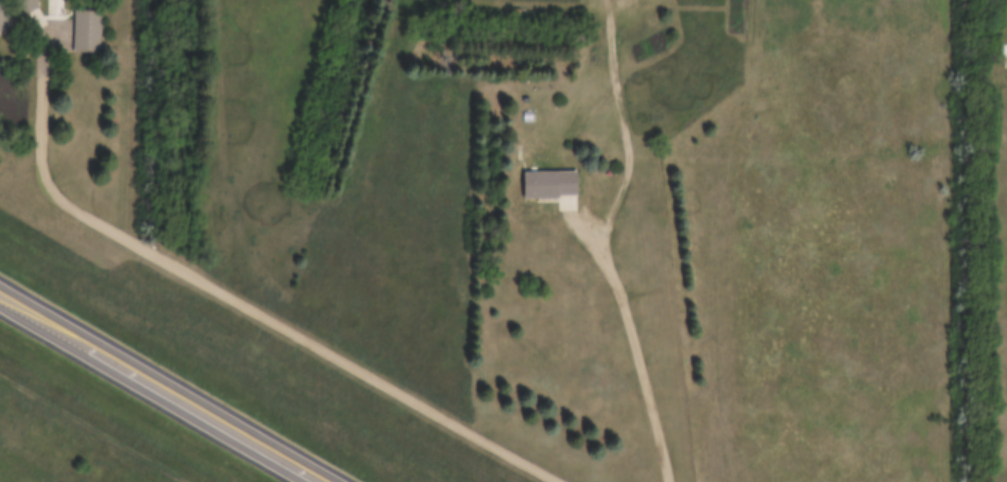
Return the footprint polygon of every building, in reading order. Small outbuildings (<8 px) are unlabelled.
[(0,1),(0,32),(12,26),(0,1)] [(73,53),(100,53),(100,10),(73,10),(73,53)] [(556,210),(575,210),(575,171),(522,171),(522,198),(556,198),(556,210)]
